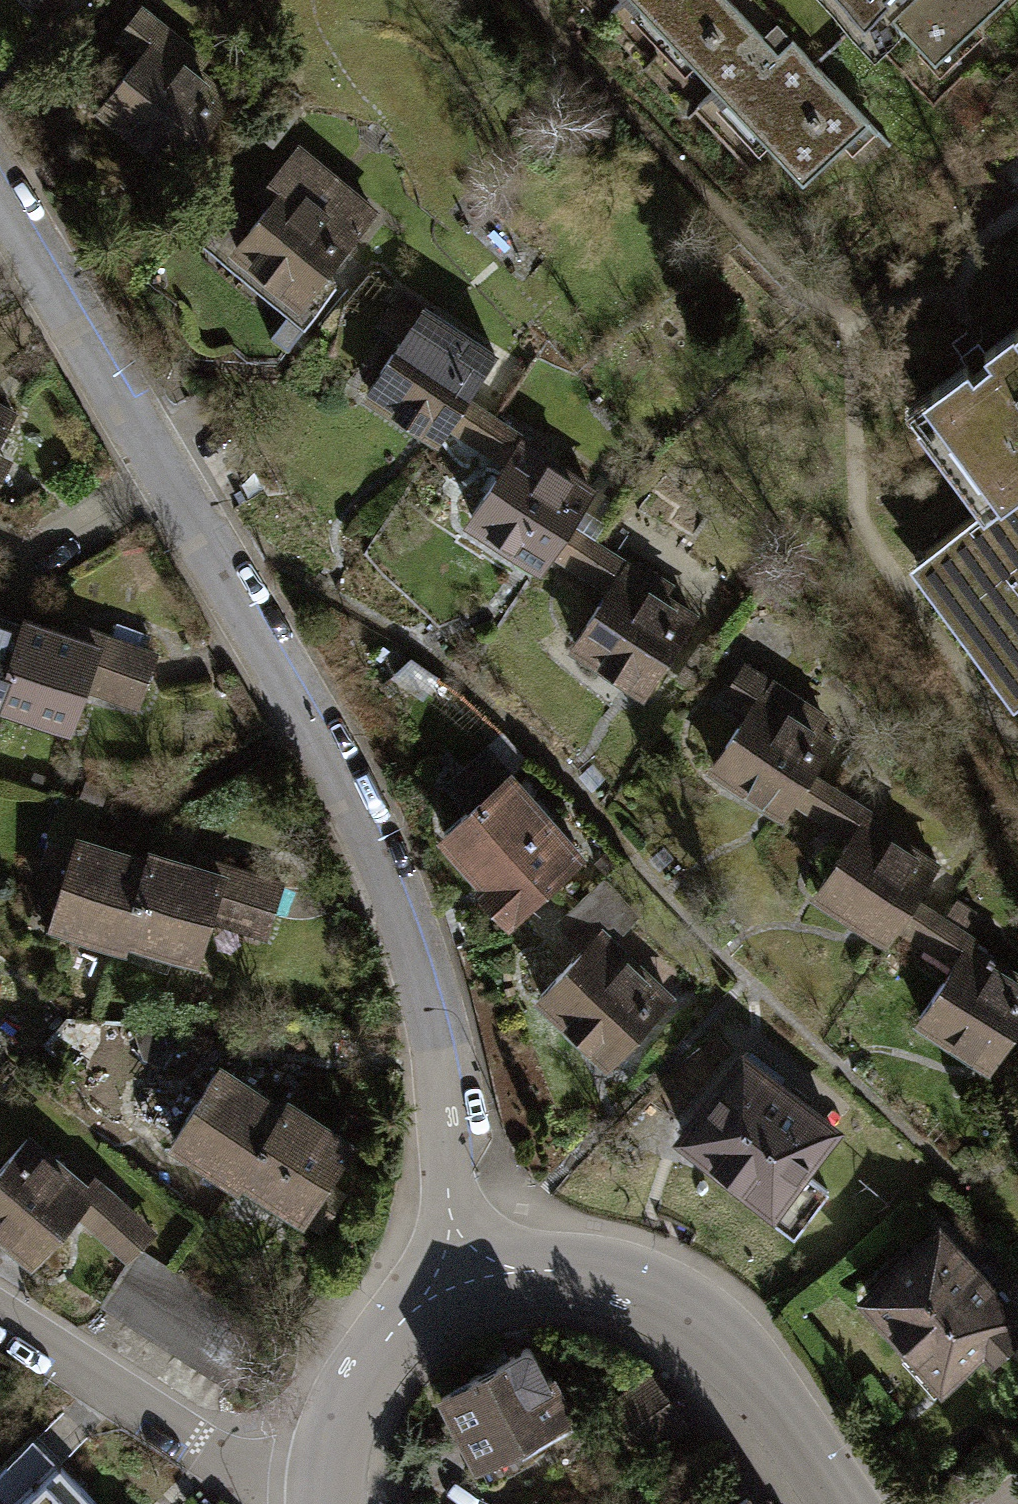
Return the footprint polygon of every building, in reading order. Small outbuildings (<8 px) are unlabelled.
[(726,0),(641,0),(681,42),(675,48),(713,89),(720,83),(759,125),(755,130),(801,179),(865,119),(788,37),(774,51),(726,0)] [(875,24),(889,10),(927,50),(952,27),(958,34),(993,0),(853,0),(875,24)] [(117,36),(140,53),(151,38),(156,42),(165,29),(137,9),(117,36)] [(227,95),(156,42),(151,38),(140,53),(99,107),(175,164),(227,95)] [(370,213),(294,150),(262,190),(271,198),(233,245),(314,311),(356,260),(341,248),(370,213)] [(437,434),(446,421),(455,407),(492,353),(422,306),(367,387),(437,434)] [(979,511),(1013,487),(1017,483),(1017,323),(981,350),(987,358),(970,371),(964,364),(926,392),(942,413),(919,430),(979,511)] [(11,408),(0,402),(0,428),(11,408)] [(482,425),(455,407),(446,421),(506,461),(517,445),(523,436),(489,414),(482,425)] [(586,491),(517,445),(506,461),(471,513),(540,559),(549,545),(566,521),(586,491)] [(1013,487),(979,511),(925,551),(943,575),(927,586),(994,677),(1010,665),(1017,675),(1017,494),(1013,487)] [(625,560),(566,521),(549,545),(608,585),(625,560)] [(654,580),(625,560),(608,585),(573,638),(644,686),(690,617),(648,589),(654,580)] [(80,682),(94,642),(22,618),(20,625),(0,683),(0,698),(67,721),(80,682)] [(20,625),(0,618),(0,683),(20,625)] [(96,633),(94,642),(80,682),(137,700),(153,652),(96,633)] [(699,644),(679,675),(690,683),(711,651),(699,644)] [(783,808),(790,797),(808,769),(829,738),(813,729),(821,717),(765,681),(712,762),(783,808)] [(449,780),(471,805),(506,775),(483,750),(449,780)] [(790,797),(850,836),(862,817),(865,819),(872,810),(808,769),(790,797)] [(576,855),(506,775),(471,805),(442,831),(481,876),(476,881),(507,916),(576,855)] [(888,935),(895,923),(912,898),(934,863),(865,819),(862,817),(850,836),(816,888),(888,935)] [(45,856),(68,863),(79,828),(55,822),(45,856)] [(121,940),(124,932),(145,859),(89,843),(92,832),(79,828),(68,863),(52,920),(121,940)] [(196,954),(207,914),(220,873),(148,851),(145,859),(124,932),(196,954)] [(222,864),(220,873),(207,914),(263,931),(278,880),(222,864)] [(895,923),(953,960),(963,944),(966,947),(973,937),(912,898),(895,923)] [(597,930),(536,992),(605,1060),(666,999),(597,930)] [(966,947),(963,944),(953,960),(917,1015),(988,1061),(1017,1014),(1017,980),(966,947)] [(742,1053),(678,1129),(708,1154),(702,1162),(734,1188),(740,1180),(769,1204),(833,1128),(742,1053)] [(234,1177),(239,1169),(281,1108),(217,1065),(170,1134),(234,1177)] [(285,1101),(281,1108),(239,1169),(302,1211),(348,1143),(285,1101)] [(0,1164),(0,1228),(33,1258),(76,1210),(90,1196),(84,1190),(25,1137),(0,1164)] [(150,1226),(96,1177),(84,1190),(90,1196),(76,1210),(124,1254),(150,1226)] [(936,1228),(863,1294),(913,1348),(907,1353),(933,1382),(978,1342),(990,1355),(1016,1332),(1003,1318),(1010,1311),(936,1228)] [(100,1301),(126,1318),(161,1264),(134,1247),(100,1301)] [(186,1280),(161,1264),(126,1318),(151,1334),(186,1280)] [(151,1334),(176,1350),(211,1296),(186,1280),(151,1334)] [(176,1350),(200,1365),(234,1311),(211,1296),(176,1350)] [(262,1329),(234,1311),(200,1365),(227,1383),(262,1329)] [(525,1345),(441,1390),(477,1459),(518,1437),(524,1448),(575,1421),(549,1372),(541,1376),(525,1345)] [(604,1403),(621,1428),(664,1398),(648,1373),(604,1403)] [(682,1423),(664,1398),(621,1428),(638,1453),(682,1423)] [(17,1503),(93,1503),(55,1466),(17,1503)] [(700,1496),(688,1503),(706,1503),(700,1496)]
